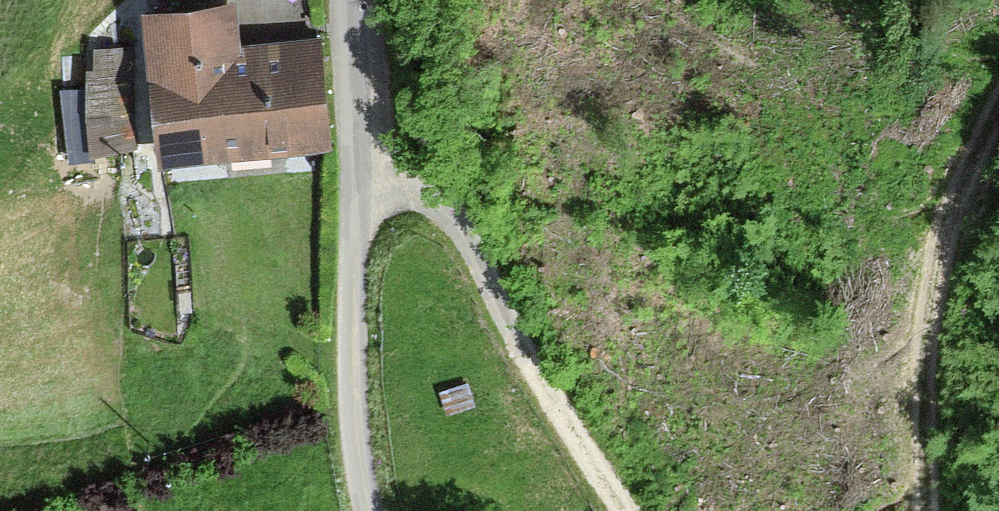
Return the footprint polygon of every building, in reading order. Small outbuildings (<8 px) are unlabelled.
[(231,45),(227,4),(127,13),(141,168),(318,152),(308,39),(231,45)]
